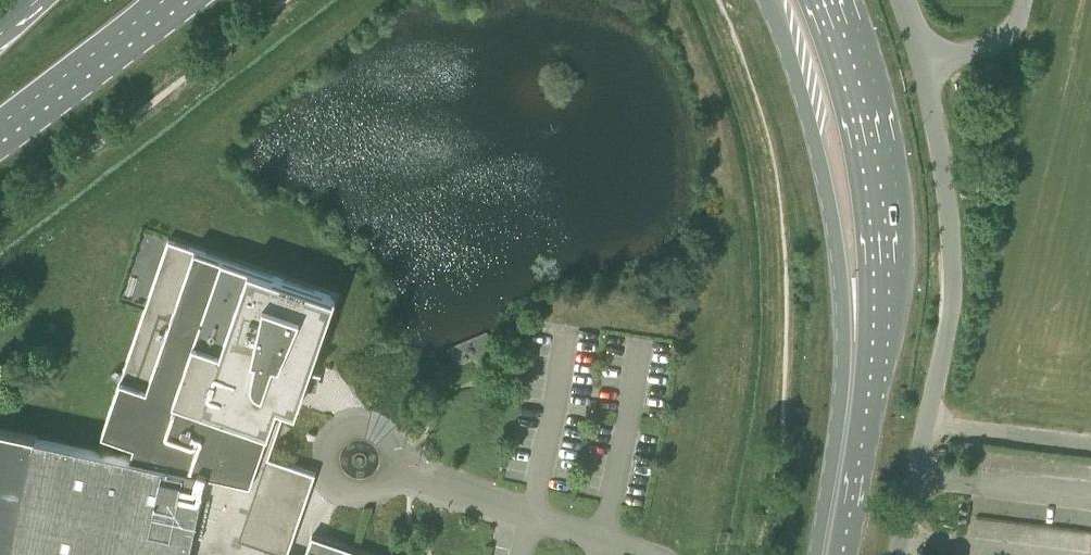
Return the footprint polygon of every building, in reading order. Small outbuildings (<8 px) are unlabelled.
[(285,552),(312,474),(268,458),(286,406),(295,409),(310,366),(335,296),(169,239),(102,432),(133,443),(130,452),(36,433),(0,425),(0,554),(293,554),(285,552)] [(330,541),(312,535),(305,554),(371,554),(330,541)]
